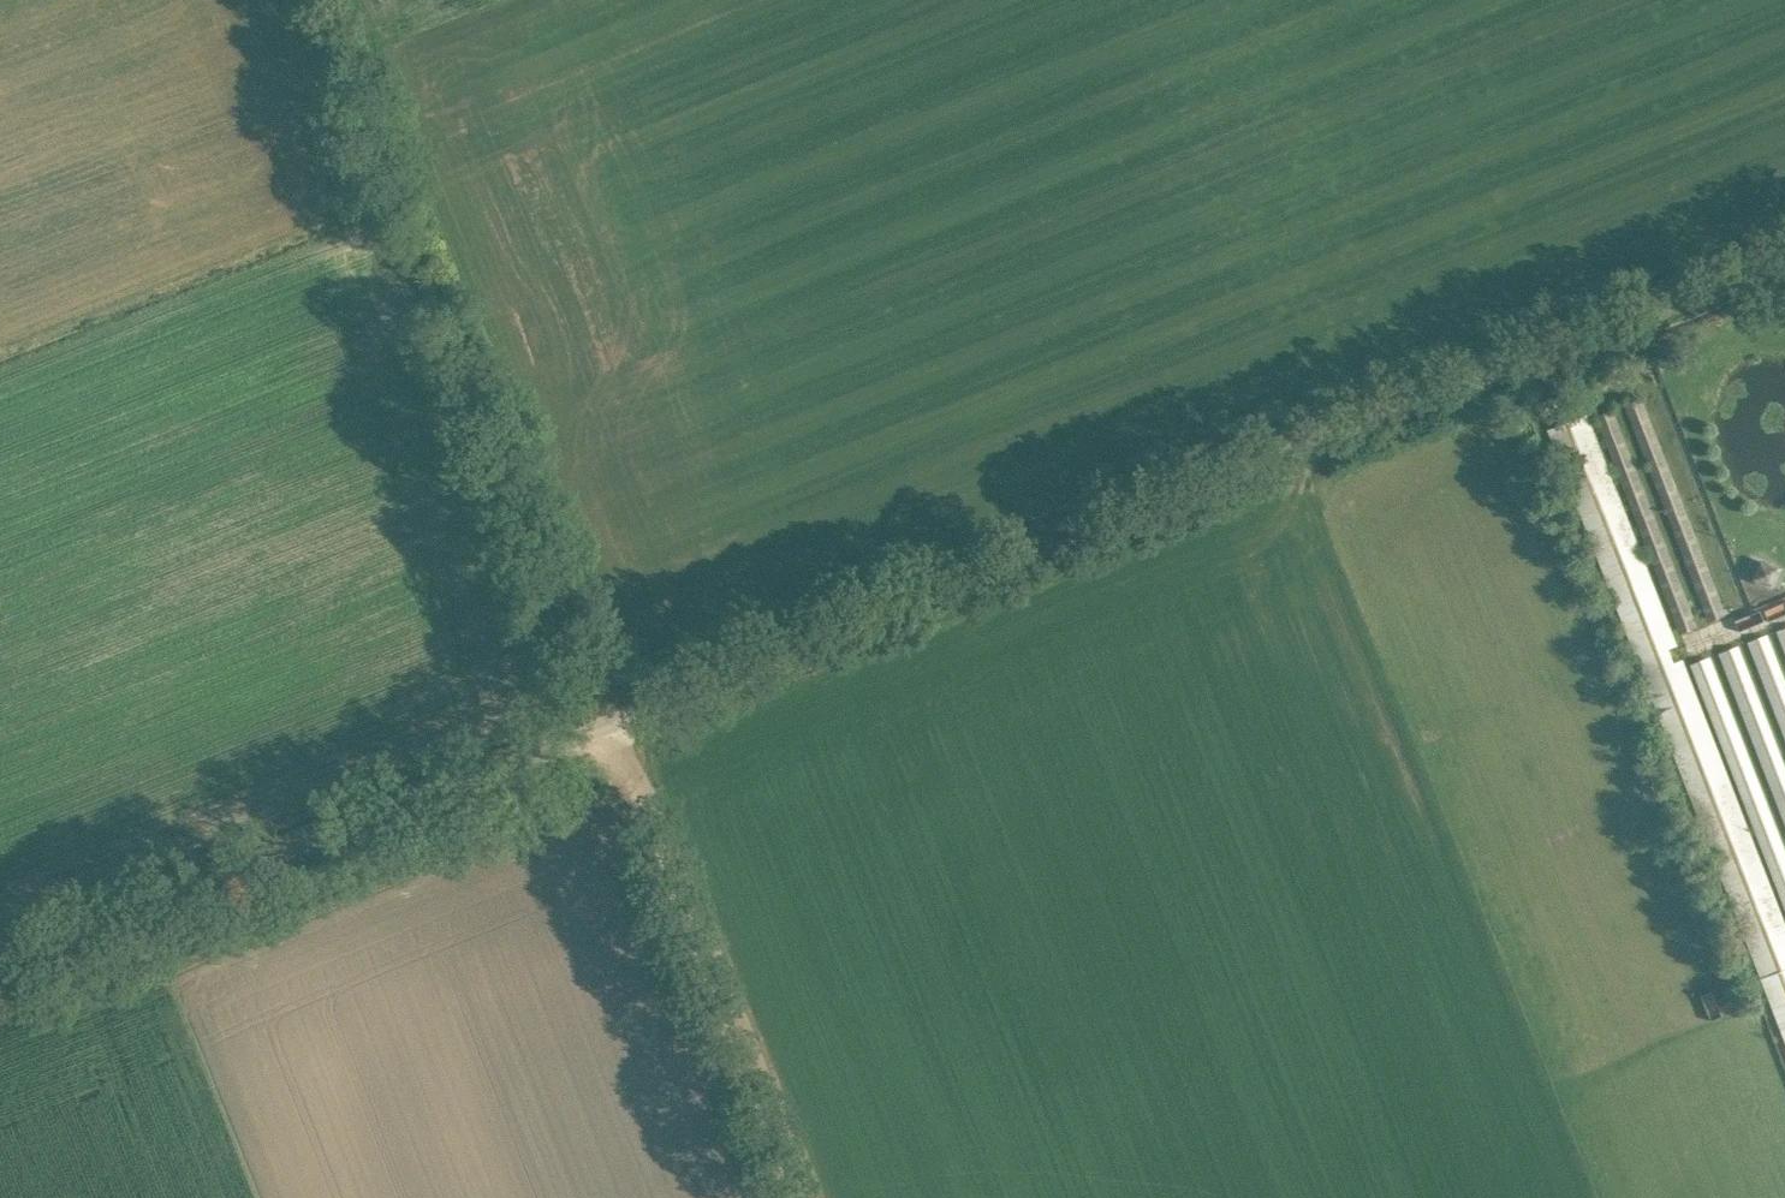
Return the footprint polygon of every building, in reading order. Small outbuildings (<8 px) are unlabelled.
[(1708,618),(1724,612),(1643,395),(1627,401),(1708,618)] [(1611,406),(1595,413),(1616,467),(1633,460),(1611,406)] [(1674,682),(1686,678),(1591,410),(1553,423),(1639,665),(1655,659),(1650,644),(1659,641),(1674,682)] [(1751,592),(1781,593),(1782,564),(1753,562),(1751,592)]
